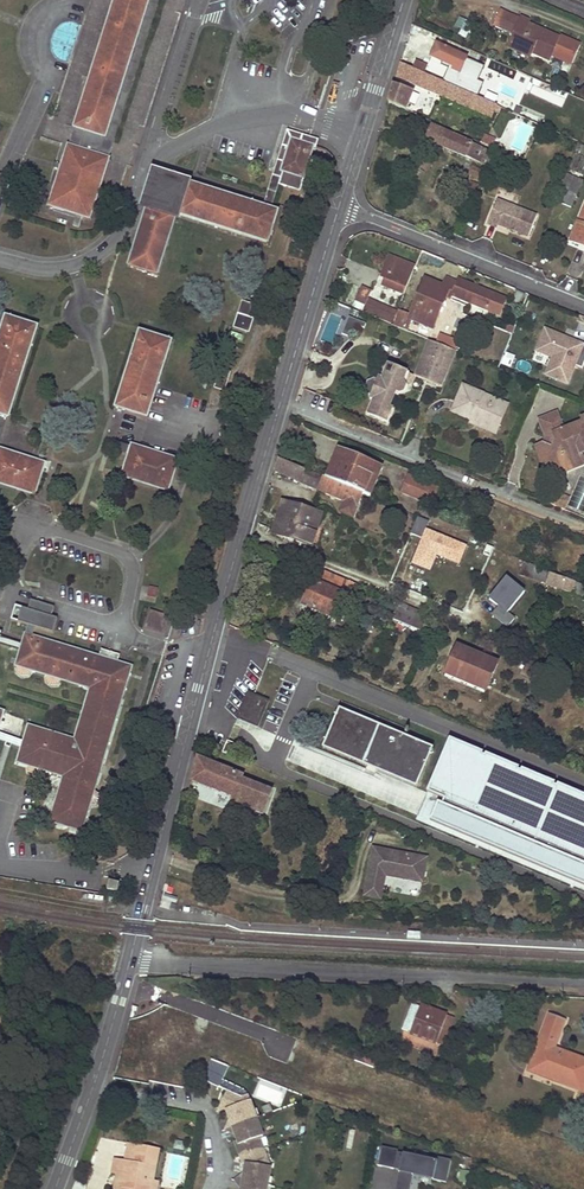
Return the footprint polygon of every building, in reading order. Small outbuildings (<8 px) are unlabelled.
[(103,29),(137,41),(150,0),(113,0),(103,29)] [(530,21),(520,17),(509,43),(532,53),(550,61),(552,56),(572,64),(580,45),(560,37),(560,38),(543,31),(543,32),(528,26),(530,21)] [(103,29),(89,78),(122,89),(137,41),(103,29)] [(509,43),(507,47),(531,57),(532,53),(509,43)] [(437,45),(431,57),(449,64),(442,80),(477,95),(482,83),(476,80),(483,65),(437,45)] [(428,91),(491,118),(496,106),(400,64),(396,76),(413,84),(413,82),(429,88),(428,91)] [(89,78),(71,130),(105,142),(122,89),(89,78)] [(401,108),(408,90),(394,85),(388,103),(401,108)] [(405,110),(413,92),(408,90),(401,108),(405,110)] [(431,126),(425,140),(483,164),(485,161),(486,162),(490,151),(431,126)] [(105,142),(71,130),(69,136),(66,147),(99,158),(103,148),(105,142)] [(317,149),(319,141),(309,137),(291,133),(279,174),(307,182),(317,149)] [(491,148),(495,139),(484,135),(481,143),(491,148)] [(66,147),(45,210),(90,224),(110,161),(99,158),(66,147)] [(480,179),(483,172),(472,167),(469,175),(468,174),(465,179),(469,181),(471,175),(480,179)] [(268,250),(279,214),(154,174),(126,270),(157,280),(178,220),(268,250)] [(579,186),(563,180),(560,187),(576,194),(579,186)] [(464,185),(461,193),(471,197),(474,189),(464,185)] [(560,187),(554,200),(570,207),(576,194),(560,187)] [(528,236),(536,216),(497,200),(487,223),(497,227),(498,224),(528,236)] [(570,241),(583,247),(583,208),(570,241)] [(382,275),(386,277),(382,285),(403,294),(415,267),(389,256),(382,275)] [(443,286),(425,278),(410,315),(398,311),(393,325),(402,328),(402,327),(404,328),(405,325),(409,326),(412,320),(432,328),(435,321),(442,305),(447,293),(449,288),(443,286)] [(457,283),(446,278),(443,286),(449,288),(447,293),(452,295),(457,283)] [(457,283),(452,295),(465,300),(472,285),(459,280),(457,283)] [(488,310),(494,294),(472,285),(465,300),(488,310)] [(370,292),(361,288),(355,301),(364,305),(367,298),(370,292)] [(370,308),(373,301),(367,298),(364,305),(365,305),(370,308)] [(241,301),(233,327),(248,332),(256,305),(241,301)] [(355,301),(353,306),(362,311),(365,305),(364,305),(355,301)] [(396,311),(373,301),(370,308),(365,305),(362,311),(390,324),(396,311)] [(435,321),(445,325),(452,310),(442,305),(435,321)] [(0,329),(0,416),(2,416),(8,418),(36,329),(37,326),(4,316),(0,329)] [(349,317),(343,334),(353,338),(360,321),(349,317)] [(566,383),(573,365),(581,368),(583,361),(583,345),(543,329),(534,351),(551,358),(544,374),(566,383)] [(139,330),(114,408),(116,408),(121,410),(124,411),(147,418),(171,341),(139,330)] [(455,346),(457,338),(438,333),(436,342),(455,346)] [(455,352),(429,341),(414,376),(440,387),(455,352)] [(505,351),(500,364),(510,367),(515,355),(505,351)] [(407,372),(388,364),(382,378),(380,378),(379,377),(377,380),(374,379),(367,382),(364,388),(367,395),(371,396),(370,400),(371,400),(373,401),(367,415),(386,423),(388,419),(392,408),(389,407),(395,393),(398,393),(403,392),(405,387),(403,382),(407,372)] [(214,387),(223,390),(229,372),(220,369),(214,387)] [(508,405),(462,385),(451,412),(471,421),(472,421),(473,417),(498,428),(508,405)] [(564,473),(567,466),(573,469),(583,465),(583,464),(580,454),(583,453),(583,422),(563,429),(556,412),(539,419),(546,437),(548,438),(545,445),(542,444),(535,447),(541,463),(550,459),(553,468),(564,473)] [(471,421),(470,424),(495,434),(498,428),(473,417),(472,421),(471,421)] [(120,476),(168,491),(178,458),(130,444),(130,446),(128,451),(127,454),(120,476)] [(35,494),(45,462),(0,448),(0,484),(35,494)] [(379,467),(338,450),(330,470),(333,471),(329,480),(362,493),(365,495),(368,486),(371,487),(379,467)] [(274,470),(300,481),(305,470),(278,458),(274,470)] [(550,459),(541,463),(553,468),(550,459)] [(370,497),(382,468),(379,467),(371,487),(368,486),(365,495),(370,497)] [(300,481),(300,482),(319,490),(324,478),(305,470),(300,481)] [(439,487),(408,475),(400,493),(432,505),(439,487)] [(341,512),(352,517),(362,493),(329,480),(326,479),(324,478),(319,490),(319,491),(345,501),(341,512)] [(557,494),(552,492),(548,503),(553,505),(557,494)] [(563,509),(568,498),(557,494),(553,505),(563,509)] [(289,504),(283,502),(273,534),(279,536),(289,504)] [(289,504),(279,536),(311,546),(316,532),(309,530),(315,512),(289,504)] [(316,532),(321,514),(315,512),(309,530),(316,532)] [(468,544),(427,527),(412,563),(430,570),(436,556),(459,565),(468,544)] [(523,563),(520,575),(546,583),(549,574),(550,572),(535,568),(535,566),(523,563)] [(307,595),(302,604),(331,617),(337,604),(341,604),(344,596),(352,599),(358,586),(325,572),(320,584),(312,581),(307,579),(301,592),(307,595)] [(525,590),(507,574),(489,596),(498,604),(491,613),(506,626),(514,617),(507,611),(525,590)] [(562,589),(566,579),(549,574),(546,583),(546,584),(562,589)] [(571,593),(575,582),(566,579),(562,589),(571,593)] [(583,597),(583,595),(583,586),(575,582),(571,593),(583,597)] [(14,604),(9,621),(27,626),(25,633),(32,635),(34,628),(52,633),(57,618),(51,616),(53,607),(30,600),(27,609),(14,604)] [(399,603),(392,619),(424,633),(431,616),(399,603)] [(143,628),(163,634),(169,616),(149,609),(143,628)] [(120,704),(132,666),(117,662),(108,659),(98,656),(32,635),(25,633),(24,632),(21,642),(21,644),(19,650),(14,666),(15,666),(15,670),(16,672),(18,675),(20,676),(22,677),(26,676),(30,674),(31,671),(45,675),(45,679),(46,681),(48,684),(50,685),(52,686),(54,686),(56,685),(58,684),(59,683),(61,680),(89,689),(73,739),(27,725),(22,741),(20,747),(16,763),(27,766),(27,770),(27,772),(30,775),(32,776),(34,777),(36,777),(38,776),(39,775),(41,774),(42,771),(61,777),(48,821),(81,831),(100,768),(120,704)] [(19,650),(21,644),(0,637),(0,644),(19,650)] [(497,664),(457,647),(445,674),(485,691),(497,664)] [(259,725),(269,701),(253,694),(251,700),(245,697),(238,715),(259,725)] [(433,748),(339,709),(324,745),(418,784),(433,748)] [(236,718),(257,727),(259,725),(238,715),(236,718)] [(0,733),(0,740),(8,743),(20,747),(22,741),(0,733)] [(449,737),(426,791),(429,792),(444,799),(442,804),(438,803),(430,822),(583,885),(583,794),(449,737)] [(233,757),(237,745),(227,741),(222,753),(233,757)] [(324,745),(323,748),(416,788),(418,784),(324,745)] [(192,784),(234,800),(232,805),(243,809),(263,817),(272,795),(249,786),(241,782),(242,779),(241,778),(197,760),(192,784)] [(429,792),(417,820),(583,891),(583,885),(430,822),(438,803),(442,804),(444,799),(429,792)] [(374,849),(365,897),(381,900),(385,876),(423,882),(427,858),(374,849)] [(108,890),(119,892),(121,883),(110,881),(108,890)] [(173,909),(175,899),(164,897),(162,907),(173,909)] [(159,1027),(164,1011),(133,1001),(127,1022),(128,1022),(126,1028),(125,1030),(134,1032),(132,1044),(129,1056),(119,1053),(114,1071),(115,1071),(149,1078),(150,1076),(158,1078),(160,1067),(152,1065),(160,1027),(159,1027)] [(444,1047),(454,1019),(421,1006),(420,1007),(411,1004),(401,1029),(410,1033),(410,1034),(444,1047)] [(486,1027),(474,1016),(468,1023),(480,1034),(486,1027)] [(582,1091),(583,1086),(583,1060),(554,1048),(563,1024),(549,1018),(530,1066),(555,1076),(553,1080),(582,1091)] [(228,1065),(210,1058),(206,1082),(219,1087),(228,1065)] [(363,1064),(373,1068),(376,1062),(365,1058),(363,1064)] [(553,1080),(555,1076),(530,1066),(529,1070),(553,1080)] [(220,1107),(226,1110),(232,1127),(243,1156),(246,1164),(242,1182),(241,1188),(267,1188),(268,1186),(269,1177),(271,1168),(265,1166),(266,1160),(262,1150),(259,1141),(264,1139),(260,1127),(256,1119),(253,1110),(250,1101),(244,1103),(242,1097),(228,1091),(220,1107)] [(250,1101),(248,1095),(242,1097),(244,1103),(250,1101)] [(137,1145),(128,1143),(125,1161),(134,1162),(137,1145)] [(115,1159),(112,1174),(116,1175),(122,1176),(119,1188),(151,1188),(153,1181),(159,1149),(137,1145),(134,1162),(125,1161),(115,1159)] [(398,1150),(382,1147),(378,1166),(394,1169),(394,1167),(400,1168),(399,1171),(397,1181),(411,1184),(414,1175),(414,1173),(433,1177),(433,1180),(446,1183),(451,1161),(437,1158),(436,1162),(397,1153),(398,1150)] [(113,1188),(119,1188),(122,1176),(116,1175),(113,1188)]
